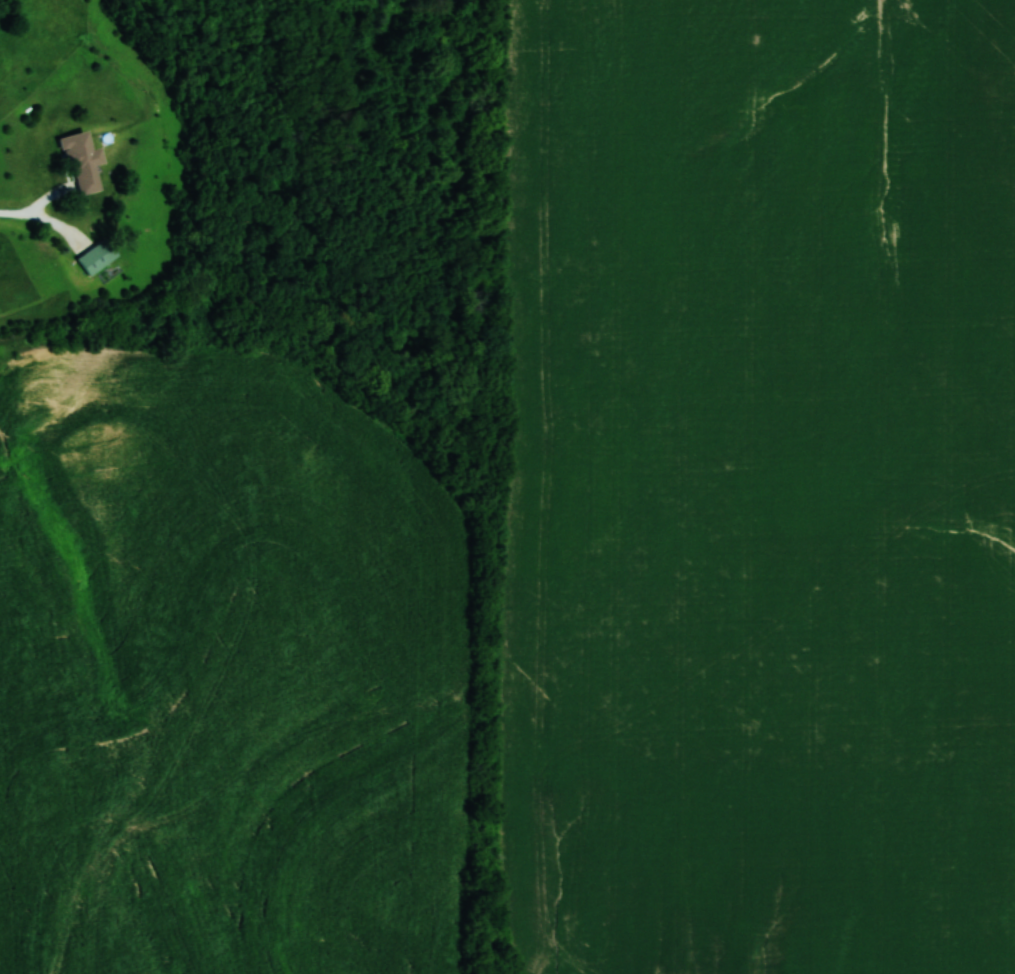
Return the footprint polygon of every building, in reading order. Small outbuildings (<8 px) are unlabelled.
[(118,255),(106,237),(76,258),(89,276),(118,255)]
